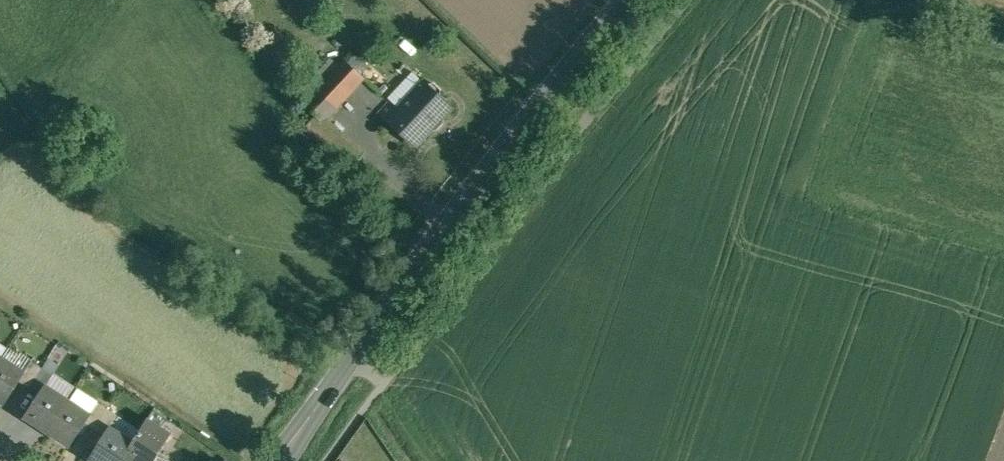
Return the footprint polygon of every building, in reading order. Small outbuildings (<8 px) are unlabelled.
[(345,60),(305,104),(316,115),(325,121),(365,78),(345,60)] [(425,82),(399,110),(390,102),(381,112),(416,145),(433,127),(435,127),(442,120),(442,118),(451,107),(441,97),(441,89),(435,83),(427,84),(425,82)] [(3,358),(0,363),(0,398),(5,402),(6,403),(20,381),(26,373),(25,372),(3,358)] [(33,360),(25,372),(26,373),(20,381),(30,388),(43,367),(33,360)] [(54,374),(43,367),(30,388),(40,394),(46,385),(47,386),(54,374)] [(47,386),(46,385),(40,394),(26,416),(27,417),(28,416),(48,430),(49,431),(69,400),(47,386)] [(69,400),(49,431),(50,432),(50,431),(71,444),(71,445),(72,445),(86,423),(91,415),(91,414),(69,400)] [(109,409),(99,402),(91,414),(91,415),(86,423),(96,429),(109,409)] [(120,416),(109,409),(96,429),(107,435),(111,428),(112,428),(120,416)] [(134,442),(126,456),(134,460),(154,460),(171,435),(148,420),(134,442)] [(92,458),(93,459),(97,460),(122,460),(126,456),(134,442),(112,428),(111,428),(107,435),(92,458)]
